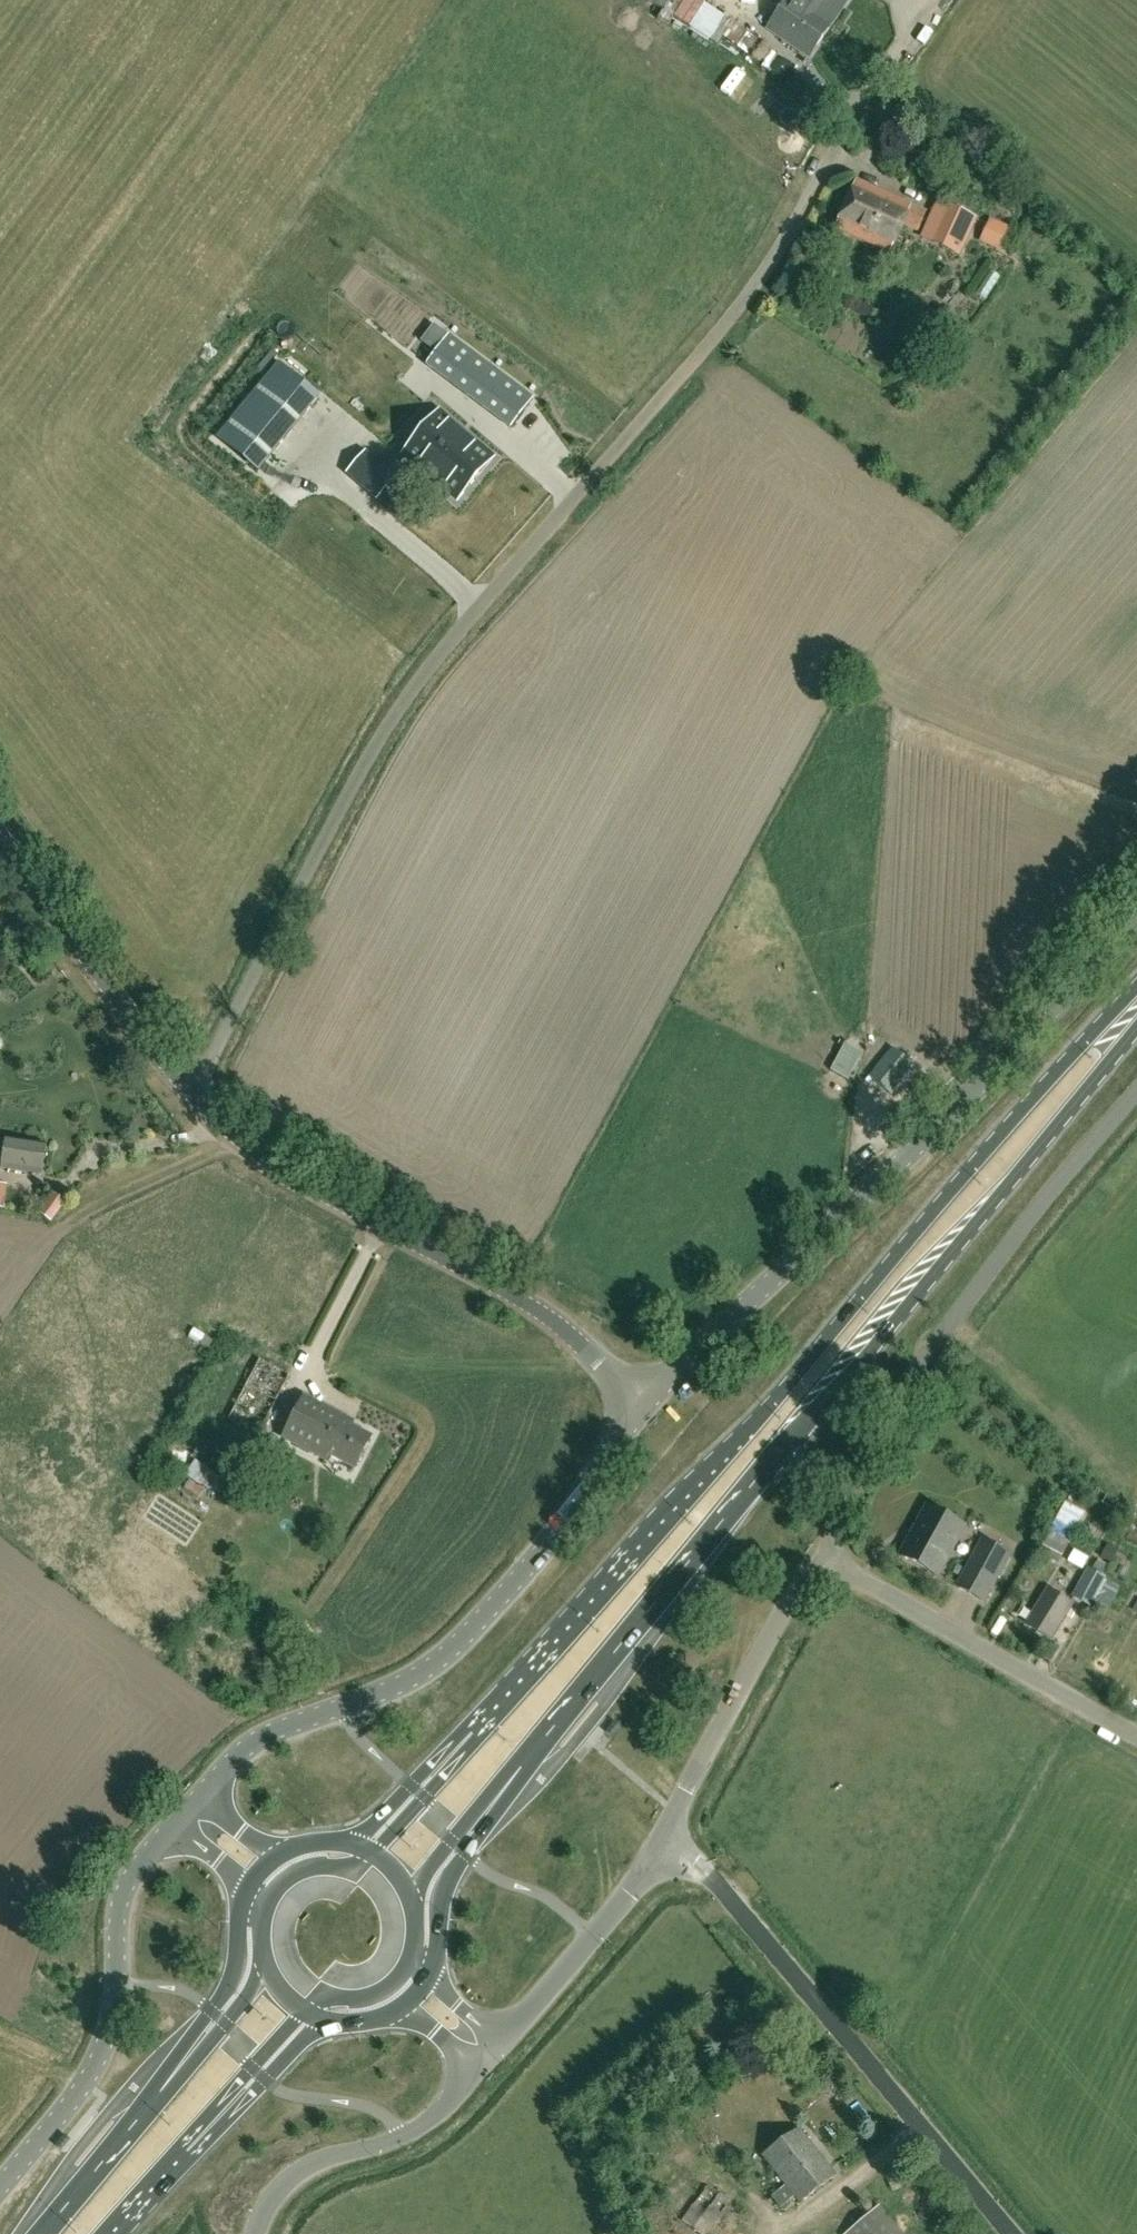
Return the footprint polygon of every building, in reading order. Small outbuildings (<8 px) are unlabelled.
[(767,29),(809,58),(832,24),(832,23),(848,0),(787,0),(767,29)] [(761,61),(771,47),(733,22),(723,38),(761,61)] [(919,226),(925,213),(856,182),(835,228),(890,253),(905,220),(919,226)] [(934,215),(927,231),(929,232),(926,240),(959,255),(976,217),(940,202),(934,215)] [(511,429),(534,397),(449,334),(425,366),(511,429)] [(252,398),(219,438),(258,471),(292,430),(319,398),(279,365),(252,398)] [(493,459),(439,413),(403,455),(458,501),(493,459)] [(377,493),(393,474),(373,457),(357,475),(377,493)] [(849,1079),(864,1051),(845,1043),(831,1070),(849,1079)] [(891,1094),(914,1066),(893,1048),(869,1077),(891,1094)] [(0,1140),(0,1168),(2,1169),(41,1175),(46,1145),(7,1139),(6,1141),(0,1140)] [(53,1222),(67,1203),(53,1194),(39,1213),(53,1222)] [(355,1469),(371,1438),(350,1427),(352,1423),(304,1397),(283,1437),(332,1462),(334,1458),(355,1469)] [(196,1460),(186,1474),(208,1490),(219,1476),(196,1460)] [(937,1575),(964,1526),(928,1506),(900,1555),(937,1575)] [(1058,1563),(1070,1539),(1050,1530),(1038,1552),(1058,1563)] [(981,1600),(1007,1553),(984,1540),(958,1587),(981,1600)] [(1089,1606),(1105,1577),(1088,1567),(1072,1597),(1089,1606)] [(1051,1640),(1073,1604),(1047,1589),(1026,1625),(1051,1640)] [(833,2086),(827,2077),(817,2085),(824,2093),(833,2086)] [(799,2202),(835,2174),(799,2128),(763,2155),(786,2184),(771,2196),(780,2207),(794,2195),(799,2202)] [(730,2201),(708,2185),(682,2218),(701,2233),(707,2233),(730,2201)] [(877,2206),(845,2233),(901,2233),(877,2206)]
